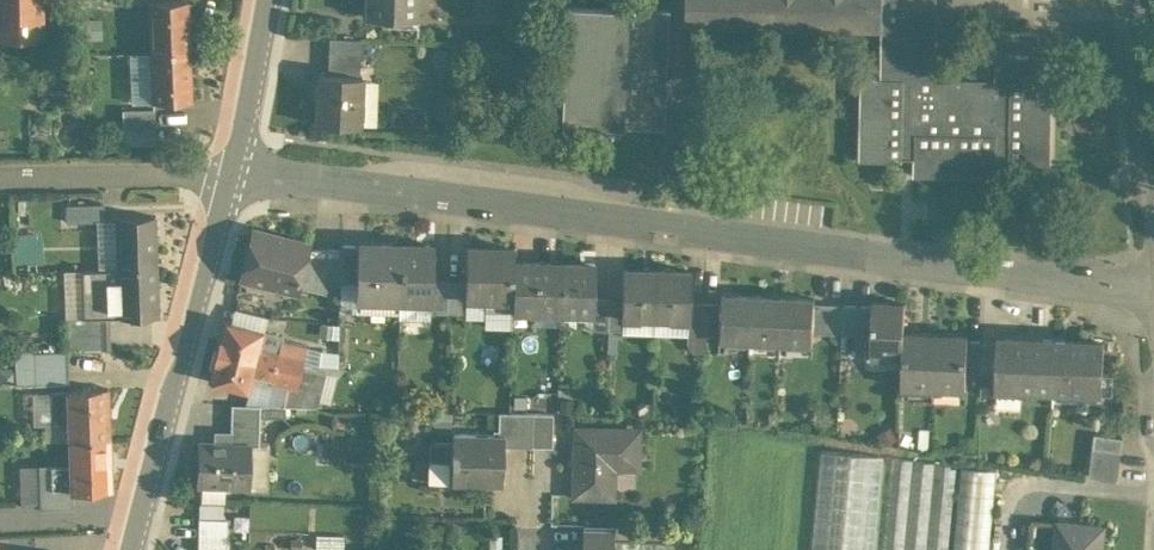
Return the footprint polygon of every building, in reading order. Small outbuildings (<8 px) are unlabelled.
[(40,33),(39,0),(0,0),(0,34),(40,33)] [(149,1),(151,51),(190,50),(188,0),(176,0),(149,1)] [(366,15),(389,16),(389,24),(414,25),(415,17),(417,17),(417,0),(366,0),(366,15)] [(474,19),(490,19),(491,0),(475,0),(474,19)] [(490,19),(506,20),(507,0),(491,0),(490,19)] [(935,78),(936,0),(683,0),(682,25),(881,28),(880,76),(876,76),(876,73),(867,73),(866,76),(861,76),(859,158),(902,159),(902,156),(914,156),(913,174),(996,175),(996,157),(1008,158),(1008,161),(1051,162),(1052,80),(1038,79),(1039,31),(996,30),(995,79),(935,78)] [(669,9),(565,5),(560,124),(663,129),(669,9)] [(520,26),(506,25),(505,45),(520,45),(520,26)] [(360,38),(329,37),(328,73),(358,75),(360,38)] [(190,50),(151,51),(153,101),(192,100),(190,50)] [(133,102),(153,101),(151,51),(132,52),(133,102)] [(328,73),(318,73),(316,123),(359,125),(361,80),(362,75),(358,75),(328,73)] [(377,81),(361,80),(359,125),(375,126),(377,81)] [(1099,97),(1075,97),(1076,141),(1100,140),(1099,97)] [(154,108),(122,109),(123,127),(155,126),(154,108)] [(155,126),(123,127),(123,144),(155,143),(155,126)] [(104,203),(78,204),(78,220),(104,220),(104,203)] [(78,204),(67,204),(68,221),(78,220),(78,204)] [(155,216),(116,217),(118,267),(157,266),(155,216)] [(309,242),(253,228),(240,277),(296,291),(298,286),(308,247),(309,242)] [(15,259),(44,258),(43,229),(14,230),(15,259)] [(401,244),(358,242),(358,244),(357,282),(356,297),(399,298),(401,244)] [(358,244),(341,243),(341,248),(340,281),(357,282),(358,244)] [(435,245),(401,244),(399,298),(431,299),(432,299),(433,278),(435,245)] [(514,247),(467,246),(466,279),(465,297),(467,297),(485,298),(485,307),(512,308),(514,261),(514,247)] [(341,248),(308,247),(298,286),(339,295),(340,281),(341,248)] [(562,262),(514,261),(512,308),(512,309),(560,310),(562,262)] [(596,263),(562,262),(560,310),(593,311),(594,311),(595,297),(596,263)] [(157,266),(118,267),(83,268),(85,311),(107,310),(108,317),(120,316),(120,317),(159,316),(157,266)] [(657,270),(623,268),(622,298),(621,315),(623,315),(655,316),(657,270)] [(691,270),(657,270),(655,316),(688,317),(689,317),(690,300),(691,270)] [(447,278),(433,278),(432,299),(431,299),(430,312),(446,312),(447,278)] [(466,279),(447,278),(446,312),(466,313),(467,297),(465,297),(466,279)] [(339,295),(339,315),(356,315),(356,312),(356,297),(357,282),(340,281),(339,295)] [(752,295),(721,294),(721,293),(720,293),(719,301),(718,333),(718,337),(719,337),(720,337),(750,339),(752,295)] [(783,297),(752,295),(750,339),(781,340),(783,297)] [(356,297),(356,312),(398,313),(399,298),(356,297)] [(466,313),(466,319),(485,320),(485,330),(512,331),(512,309),(512,308),(485,307),(485,298),(467,297),(466,313)] [(608,298),(595,297),(594,311),(593,311),(592,329),(607,330),(608,298)] [(813,298),(783,297),(781,340),(811,341),(811,342),(813,342),(813,331),(815,302),(815,297),(813,297),(813,298)] [(622,298),(608,298),(607,330),(622,330),(623,315),(621,315),(622,298)] [(705,301),(690,300),(689,317),(688,317),(687,332),(704,332),(705,301)] [(905,302),(873,300),(873,304),(872,334),(871,353),(903,354),(904,332),(905,302)] [(719,301),(705,301),(704,332),(718,333),(719,301)] [(828,303),(815,302),(813,331),(827,332),(828,303)] [(843,303),(828,303),(827,332),(842,332),(843,303)] [(858,304),(843,303),(842,332),(857,333),(858,304)] [(873,304),(858,304),(857,333),(872,334),(873,304)] [(655,331),(655,316),(623,315),(622,330),(655,331)] [(101,316),(66,318),(67,349),(102,348),(101,316)] [(655,316),(655,331),(687,332),(688,317),(655,316)] [(264,330),(224,320),(216,350),(261,361),(302,364),(307,345),(283,339),(283,335),(264,330)] [(936,333),(904,332),(903,354),(902,384),(934,385),(936,333)] [(968,334),(936,333),(934,385),(966,387),(966,372),(968,339),(968,334)] [(1054,338),(998,336),(997,340),(996,374),(995,385),(1052,388),(1054,338)] [(1104,340),(1054,338),(1052,388),(1102,390),(1104,340)] [(983,340),(968,339),(966,372),(981,373),(983,340)] [(997,340),(983,340),(981,373),(996,374),(997,340)] [(67,349),(34,351),(35,383),(69,382),(67,349)] [(261,361),(216,350),(209,380),(249,390),(253,373),(272,378),(271,381),(296,387),(302,364),(261,361)] [(34,351),(16,351),(17,384),(35,383),(34,351)] [(318,365),(302,364),(296,387),(312,391),(318,365)] [(253,373),(249,390),(246,404),(318,406),(322,394),(312,391),(296,387),(271,381),(272,378),(253,373)] [(107,388),(68,389),(52,389),(53,424),(69,423),(69,439),(108,438),(107,388)] [(246,404),(231,404),(230,433),(230,444),(248,444),(249,445),(259,445),(260,405),(246,404)] [(533,413),(499,412),(498,434),(504,434),(503,445),(532,446),(533,413)] [(553,413),(533,413),(532,446),(552,447),(553,413)] [(637,430),(576,428),(574,494),(612,496),(613,466),(636,467),(637,430)] [(214,432),(214,443),(230,444),(230,433),(214,432)] [(1123,436),(1095,432),(1093,446),(1121,450),(1123,436)] [(498,434),(453,433),(453,442),(452,442),(452,471),(451,483),(502,485),(503,445),(504,434),(498,434)] [(108,438),(69,439),(70,464),(39,465),(40,490),(71,489),(110,488),(108,438)] [(433,471),(452,471),(452,442),(433,442),(433,471)] [(214,443),(201,443),(199,483),(226,484),(247,485),(249,445),(248,444),(230,444),(214,443)] [(1121,450),(1093,446),(1089,475),(1117,479),(1121,450)] [(823,450),(813,549),(876,549),(885,456),(823,450)] [(890,457),(881,549),(949,549),(958,464),(890,457)] [(955,549),(988,549),(996,467),(963,464),(955,549)] [(199,483),(199,503),(225,504),(226,484),(199,483)] [(40,490),(40,491),(40,506),(71,505),(71,489),(40,490)] [(225,518),(225,504),(199,503),(199,517),(225,518)] [(225,518),(199,517),(199,531),(227,532),(228,518),(225,518)] [(1057,521),(1054,549),(1101,549),(1103,526),(1057,521)] [(583,526),(583,549),(611,549),(612,541),(612,527),(583,526)] [(199,531),(198,549),(227,549),(227,532),(199,531)] [(316,536),(316,549),(345,549),(345,537),(316,536)] [(612,541),(611,549),(684,549),(685,543),(612,541)]
